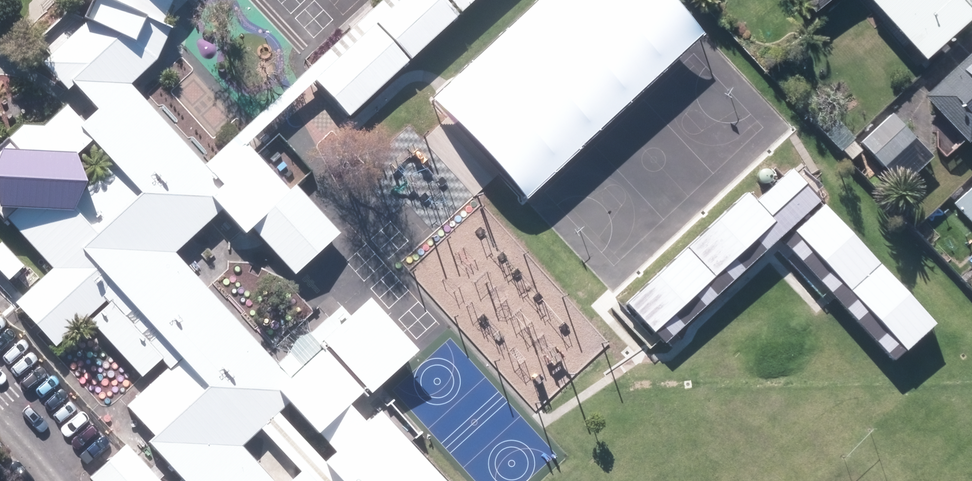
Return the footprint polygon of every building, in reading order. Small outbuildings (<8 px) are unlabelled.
[(156,60),(174,0),(72,0),(66,12),(35,43),(49,56),(38,64),(64,93),(70,89),(92,112),(127,86),(156,60)] [(344,119),(345,117),(471,0),(381,0),(303,71),(344,119)] [(434,103),(523,198),(701,32),(671,0),(544,0),(453,85),(434,103)] [(805,12),(819,0),(795,0),(805,12)] [(967,0),(864,0),(915,57),(971,5),(967,0)] [(922,101),(964,144),(971,136),(971,52),(922,101)] [(374,417),(361,428),(342,408),(355,396),(315,353),(282,384),(164,260),(215,212),(239,238),(283,196),(261,174),(271,163),(259,151),(249,161),(237,149),(205,179),(127,86),(92,112),(80,123),(62,108),(40,128),(18,128),(0,145),(0,221),(48,270),(11,306),(52,350),(102,303),(104,306),(86,323),(137,380),(157,362),(165,370),(120,412),(148,441),(141,448),(172,480),(261,480),(233,452),(257,431),(295,472),(286,480),(434,480),(374,417)] [(930,161),(888,115),(855,145),(859,149),(897,191),(930,161)] [(755,197),(745,186),(625,299),(653,329),(654,327),(665,338),(816,197),(802,182),(804,180),(789,165),(755,197)] [(945,205),(971,233),(971,180),(945,205)] [(934,319),(824,200),(783,238),(834,294),(892,356),(934,319)] [(316,342),(364,396),(412,354),(365,300),(316,342)] [(99,480),(166,480),(132,444),(96,477),(99,480)]
